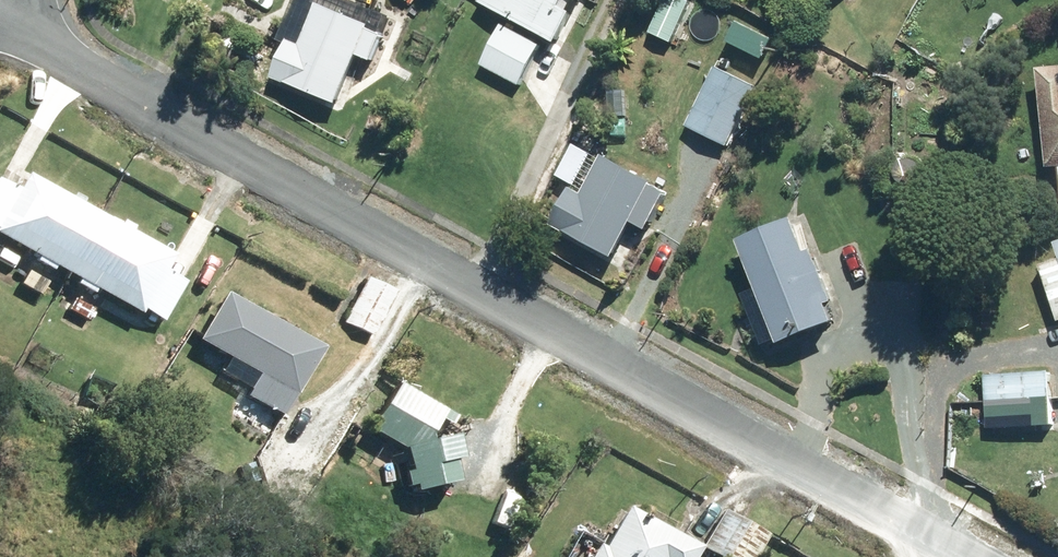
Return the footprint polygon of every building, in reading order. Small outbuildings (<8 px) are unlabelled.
[(387,37),(371,31),(373,27),(321,5),(303,49),(291,44),(276,80),(341,107),(361,58),(376,64),(387,37)] [(912,68),(908,82),(915,84),(919,71),(912,68)] [(718,69),(689,129),(730,149),(759,89),(718,69)] [(1043,72),(1052,170),(1057,170),(1057,70),(1043,72)] [(555,228),(618,262),(639,223),(652,229),(654,230),(672,197),(670,195),(658,189),(659,187),(660,186),(608,158),(608,159),(605,163),(596,158),(595,157),(575,194),(574,193),(555,228)] [(37,266),(52,274),(55,270),(67,277),(99,219),(80,208),(83,202),(72,197),(70,201),(25,177),(17,192),(0,183),(0,237),(40,259),(37,266)] [(129,235),(133,230),(123,224),(120,230),(99,219),(67,277),(78,283),(75,287),(93,297),(96,292),(140,316),(143,312),(165,324),(186,286),(165,274),(173,259),(129,235)] [(814,255),(801,221),(747,242),(745,243),(764,290),(787,347),(841,325),(842,324),(836,307),(842,305),(821,252),(814,255)] [(1043,268),(1057,312),(1057,263),(1043,268)] [(22,288),(40,298),(47,285),(28,276),(22,288)] [(367,281),(345,326),(373,340),(395,295),(367,281)] [(198,344),(259,378),(247,399),(282,420),(295,397),(297,398),(322,353),(224,298),(198,344)] [(989,404),(1054,401),(1053,375),(988,378),(989,404)] [(430,448),(428,440),(438,423),(449,430),(454,421),(400,387),(372,432),(407,453),(412,475),(405,476),(408,490),(417,488),(418,495),(459,485),(454,464),(461,462),(457,441),(430,448)] [(1054,401),(989,404),(991,431),(1055,427),(1054,401)] [(626,512),(603,553),(597,549),(593,556),(695,556),(698,552),(626,512)] [(715,556),(758,556),(769,538),(725,513),(704,551),(715,556)]
